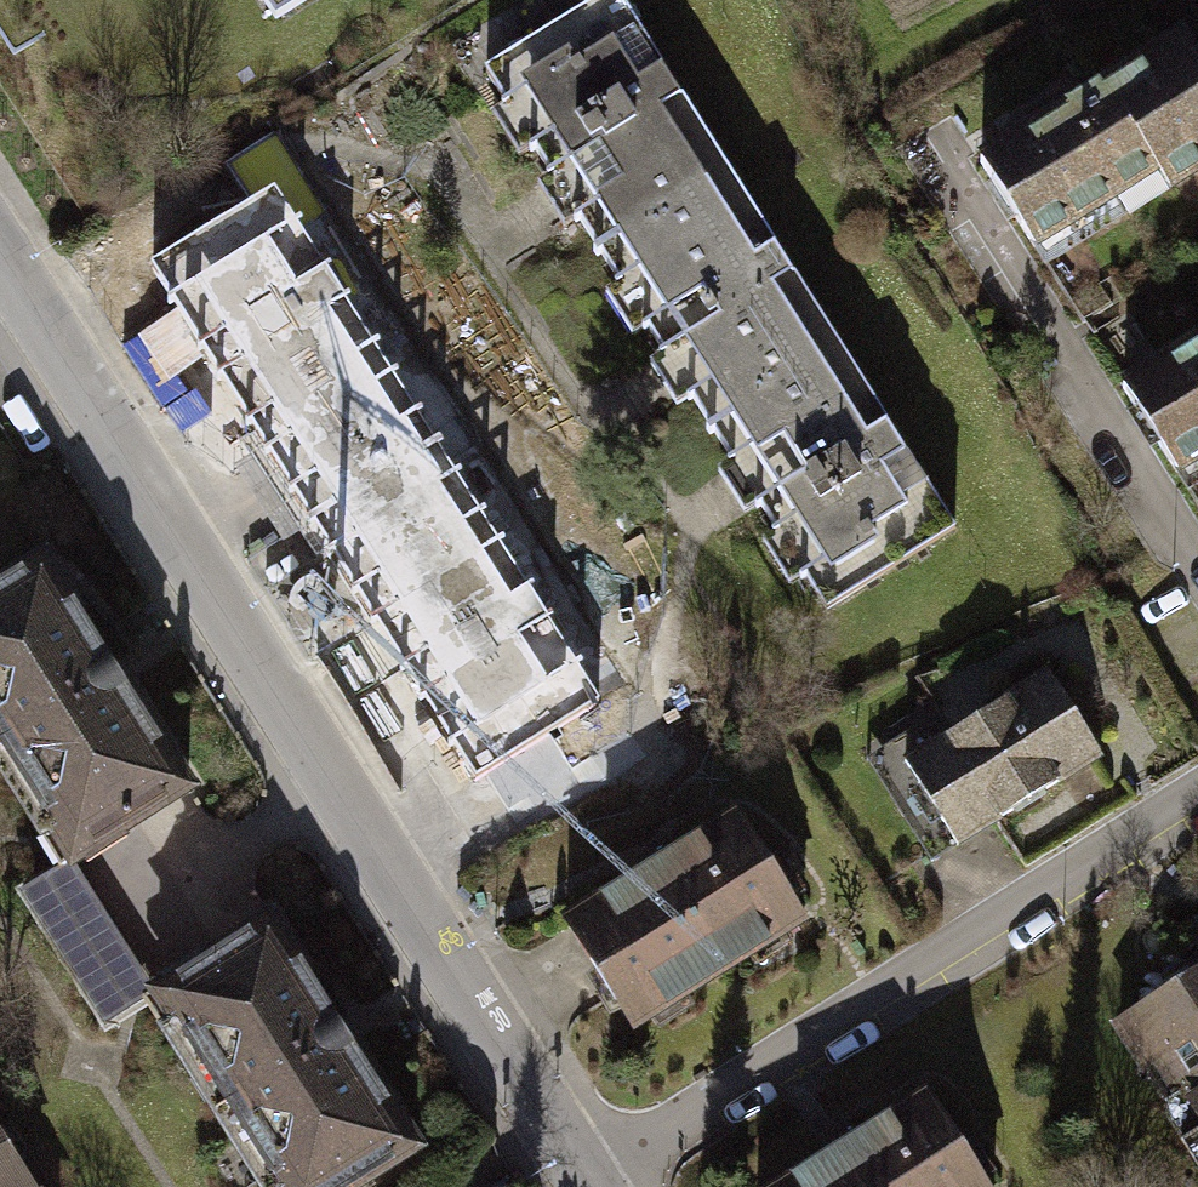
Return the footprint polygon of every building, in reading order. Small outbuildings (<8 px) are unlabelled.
[(275,18),(302,0),(263,0),(275,18)] [(618,0),(590,0),(483,67),(597,248),(724,168),(618,0)] [(979,159),(1042,263),(1164,184),(1175,201),(1197,186),(1197,49),(1186,29),(979,159)] [(838,348),(724,168),(597,248),(711,428),(838,348)] [(271,183),(144,264),(308,521),(435,440),(271,183)] [(1124,387),(1178,472),(1197,459),(1197,340),(1124,387)] [(953,529),(838,348),(711,428),(825,609),(953,529)] [(435,440),(308,521),(472,778),(599,697),(435,440)] [(41,837),(51,831),(69,859),(79,851),(86,862),(127,836),(121,827),(187,784),(41,561),(0,587),(0,774),(41,837)] [(1046,665),(899,760),(953,844),(1100,750),(1046,665)] [(734,812),(562,921),(628,1026),(801,916),(734,812)] [(154,991),(69,859),(19,892),(103,1023),(154,991)] [(161,1032),(263,1186),(348,1186),(415,1143),(268,920),(206,960),(199,950),(156,978),(161,987),(154,991),(175,1023),(161,1032)] [(1118,1022),(1145,1065),(1157,1058),(1197,1123),(1197,971),(1118,1022)] [(781,1186),(988,1186),(926,1092),(781,1186)] [(0,1153),(0,1186),(24,1186),(0,1153)]
